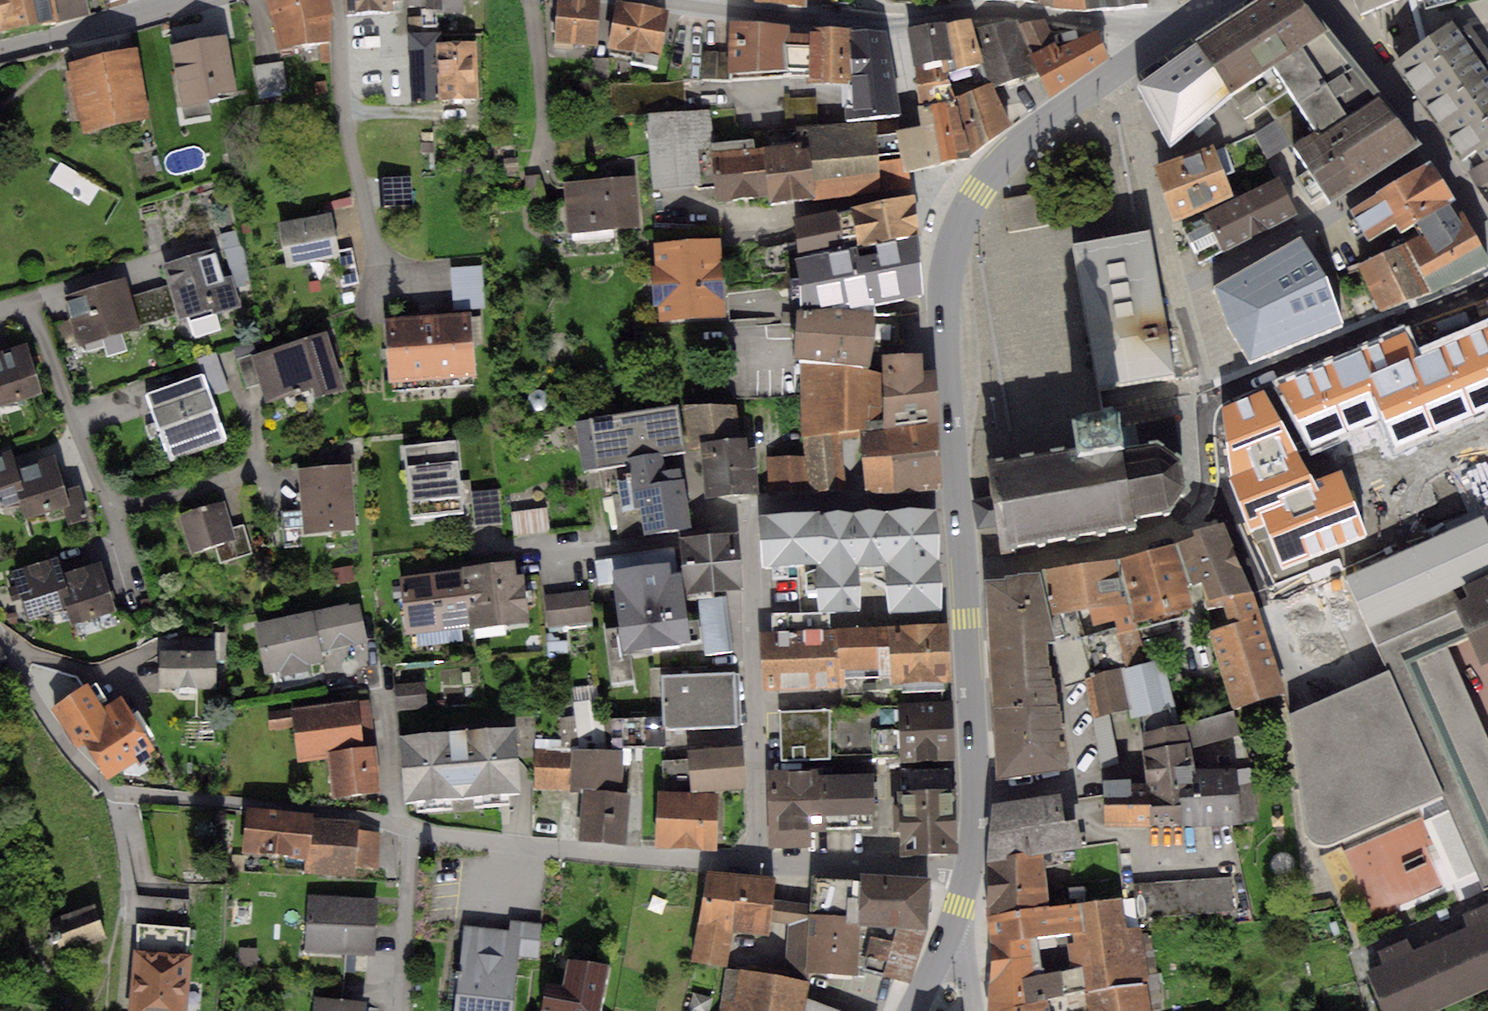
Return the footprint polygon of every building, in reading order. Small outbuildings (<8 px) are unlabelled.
[(59,19),(55,0),(0,0),(0,33),(59,19)] [(59,19),(90,13),(87,0),(55,0),(59,19)] [(276,48),(329,39),(333,14),(329,0),(268,0),(276,48)] [(346,11),(405,8),(404,0),(345,0),(346,11)] [(409,4),(420,6),(422,25),(438,25),(439,10),(465,11),(464,0),(409,0),(409,4)] [(553,39),(597,44),(602,0),(558,0),(553,39)] [(1230,93),(1252,78),(1276,118),(1356,64),(1302,0),(1259,0),(1197,42),(1230,93)] [(1359,13),(1394,0),(1353,0),(1359,13)] [(1425,37),(1393,63),(1462,160),(1477,150),(1484,162),(1487,160),(1487,0),(1416,0),(1425,37)] [(667,12),(616,2),(607,47),(658,57),(667,12)] [(420,17),(409,17),(411,100),(444,99),(442,41),(442,33),(421,33),(420,17)] [(972,17),(946,24),(952,57),(956,69),(983,62),(972,17)] [(1045,18),(1019,24),(1036,71),(1050,97),(1109,57),(1097,29),(1059,46),(1045,18)] [(1018,19),(974,28),(983,62),(991,82),(993,86),(1036,71),(1019,24),(1018,19)] [(789,25),(731,20),(730,52),(729,78),(786,71),(789,32),(789,25)] [(945,20),(906,27),(913,64),(947,58),(952,57),(946,24),(945,20)] [(850,27),(810,27),(810,34),(789,32),(786,71),(809,72),(809,81),(851,80),(850,27)] [(885,31),(850,27),(851,80),(852,104),(845,105),(846,123),(875,121),(902,118),(885,31)] [(224,37),(172,46),(185,119),(213,114),(210,96),(233,92),(224,37)] [(479,40),(442,41),(444,99),(482,97),(479,40)] [(1197,42),(1135,85),(1171,148),(1230,93),(1197,42)] [(136,49),(70,63),(84,129),(150,115),(136,49)] [(730,52),(703,51),(702,77),(729,78),(730,52)] [(609,56),(591,57),(593,86),(611,85),(609,56)] [(947,58),(913,64),(917,106),(957,98),(947,58)] [(283,63),(254,66),(257,98),(287,94),(283,63)] [(1276,118),(1291,144),(1308,169),(1297,176),(1311,201),(1325,192),(1330,199),(1418,142),(1356,64),(1276,118)] [(326,81),(316,83),(317,93),(327,92),(326,81)] [(646,114),(685,112),(684,81),(611,85),(613,116),(646,114)] [(991,82),(957,98),(969,157),(1011,124),(993,86),(991,82)] [(798,126),(818,125),(818,97),(789,98),(789,95),(785,95),(785,127),(798,126)] [(909,127),(896,130),(904,170),(919,167),(969,157),(957,98),(917,106),(921,125),(909,127)] [(685,112),(646,114),(652,189),(715,185),(711,151),(715,151),(714,142),(711,110),(685,112)] [(1291,144),(1276,118),(1253,131),(1266,159),(1291,144)] [(802,142),(814,199),(879,191),(875,121),(846,123),(818,125),(798,126),(802,142)] [(715,151),(711,151),(715,185),(717,200),(765,195),(762,147),(754,148),(753,139),(714,142),(715,151)] [(433,141),(420,142),(420,152),(433,152),(433,141)] [(762,147),(765,195),(767,203),(814,199),(802,142),(762,147)] [(1214,144),(1154,166),(1173,221),(1233,195),(1214,144)] [(518,157),(505,158),(506,170),(518,170),(518,157)] [(1430,160),(1349,209),(1367,241),(1395,222),(1399,231),(1416,221),(1422,233),(1457,213),(1449,202),(1455,199),(1430,160)] [(1468,171),(1487,205),(1487,160),(1484,162),(1468,171)] [(99,188),(60,163),(49,181),(88,205),(99,188)] [(539,176),(525,176),(525,193),(539,192),(539,176)] [(1182,228),(1198,264),(1296,214),(1280,176),(1203,213),(1206,218),(1182,228)] [(635,177),(563,182),(566,231),(638,226),(635,177)] [(1061,221),(1055,190),(1005,199),(1010,230),(1061,221)] [(914,193),(851,207),(851,209),(858,246),(915,235),(919,234),(914,193)] [(349,198),(329,202),(331,210),(351,205),(349,198)] [(837,209),(793,217),(797,254),(858,246),(851,209),(838,211),(837,209)] [(1404,243),(1430,292),(1487,263),(1487,259),(1463,210),(1457,213),(1422,233),(1404,243)] [(332,215),(278,224),(286,268),(339,258),(338,251),(332,215)] [(248,222),(241,223),(242,233),(250,232),(248,222)] [(238,231),(222,233),(224,249),(240,246),(238,231)] [(1099,391),(1176,378),(1150,231),(1073,245),(1099,391)] [(858,246),(797,254),(793,255),(799,286),(798,308),(875,309),(874,305),(921,294),(915,235),(858,246)] [(1302,235),(1214,286),(1229,328),(1251,360),(1343,324),(1328,276),(1302,235)] [(720,238),(653,243),(654,264),(650,265),(653,302),(658,302),(659,318),(725,313),(720,238)] [(1404,243),(1357,264),(1377,308),(1430,292),(1404,243)] [(352,248),(338,251),(339,258),(345,285),(359,283),(352,248)] [(214,250),(163,264),(169,285),(177,314),(180,323),(187,320),(192,339),(223,331),(218,313),(238,307),(230,278),(223,280),(214,250)] [(482,266),(450,268),(453,310),(485,308),(482,266)] [(124,279),(66,298),(82,345),(139,326),(130,297),(124,279)] [(169,285),(130,297),(139,326),(177,314),(169,285)] [(875,309),(798,308),(793,354),(802,357),(869,366),(875,309)] [(471,313),(386,318),(389,381),(475,375),(471,313)] [(1279,386),(1309,451),(1380,418),(1395,449),(1487,407),(1487,326),(1418,357),(1405,329),(1279,386)] [(326,330),(250,353),(259,384),(265,402),(315,386),(317,393),(343,385),(326,330)] [(0,351),(0,388),(1,392),(5,406),(42,395),(27,343),(8,349),(0,351)] [(881,369),(883,429),(939,422),(936,368),(923,368),(922,352),(881,352),(881,369)] [(259,384),(250,353),(237,357),(246,388),(259,384)] [(203,375),(210,395),(228,389),(216,355),(198,362),(203,375)] [(869,366),(802,357),(803,439),(841,434),(858,432),(883,429),(881,369),(869,366)] [(203,375),(149,393),(172,462),(227,444),(210,395),(203,375)] [(539,389),(534,390),(528,395),(528,402),(530,407),(536,410),(542,410),(548,405),(549,399),(546,393),(539,389)] [(1314,481),(1264,390),(1222,407),(1230,476),(1251,530),(1264,524),(1282,571),(1368,538),(1342,469),(1314,481)] [(1002,519),(1006,543),(1133,521),(1132,513),(1169,507),(1183,490),(1179,453),(1153,435),(1124,440),(1118,402),(1070,410),(1076,447),(992,462),(998,498),(977,502),(981,523),(1002,519)] [(677,405),(575,421),(582,468),(627,460),(663,455),(684,451),(677,405)] [(738,405),(683,405),(688,441),(702,440),(740,438),(738,405)] [(883,429),(858,432),(864,493),(932,491),(937,489),(941,486),(939,422),(883,429)] [(841,434),(803,439),(804,456),(809,496),(845,495),(841,434)] [(740,438),(702,440),(705,496),(758,493),(755,448),(747,449),(747,437),(740,438)] [(456,441),(404,446),(411,517),(463,512),(456,441)] [(13,468),(8,451),(0,454),(0,508),(23,502),(13,468)] [(627,460),(629,478),(666,473),(663,455),(627,460)] [(54,456),(13,468),(23,502),(27,517),(68,505),(63,489),(54,456)] [(804,456),(767,456),(769,496),(809,496),(804,456)] [(351,466),(300,468),(302,510),(303,533),(355,530),(351,466)] [(629,478),(617,480),(619,492),(613,493),(619,536),(689,526),(681,471),(666,473),(629,478)] [(79,484),(63,489),(68,505),(73,523),(89,519),(79,484)] [(498,489),(472,491),(475,527),(501,524),(498,489)] [(223,501),(179,513),(191,552),(234,540),(231,528),(223,501)] [(547,508),(511,512),(515,537),(551,533),(547,508)] [(937,508),(856,511),(858,566),(886,565),(888,611),(941,608),(937,508)] [(303,533),(302,510),(283,511),(284,546),(304,545),(303,533)] [(856,511),(760,515),(762,563),(816,561),(818,612),(860,611),(858,566),(856,511)] [(1487,887),(1487,736),(1447,646),(1470,636),(1455,603),(1469,597),(1462,583),(1487,571),(1487,527),(1483,516),(1345,577),(1385,671),(1442,794),(1418,804),(1457,891),(1481,881),(1484,889),(1487,887)] [(1194,535),(1175,542),(1187,584),(1191,582),(1192,585),(1201,582),(1208,606),(1222,601),(1252,590),(1223,521),(1192,529),(1194,535)] [(244,524),(231,528),(234,540),(239,557),(253,553),(244,524)] [(734,533),(680,539),(686,592),(740,586),(734,533)] [(1175,542),(1117,558),(1133,621),(1192,607),(1187,584),(1175,542)] [(71,608),(61,572),(58,558),(14,569),(27,619),(71,608)] [(1117,558),(1040,569),(1054,637),(1064,634),(1059,611),(1089,605),(1095,632),(1116,627),(1123,659),(1142,654),(1133,621),(1117,558)] [(514,559),(460,566),(460,569),(468,626),(468,630),(530,621),(523,573),(516,574),(514,559)] [(103,562),(61,572),(71,608),(73,620),(114,611),(103,562)] [(669,563),(614,571),(625,648),(689,639),(679,571),(670,572),(669,563)] [(354,566),(333,569),(336,585),(357,581),(354,566)] [(468,626),(460,569),(429,572),(437,630),(468,626)] [(1005,577),(984,579),(987,639),(1046,640),(1055,640),(1054,637),(1040,569),(1019,572),(1019,574),(1005,574),(1005,577)] [(1455,603),(1470,636),(1481,661),(1487,658),(1487,571),(1462,583),(1469,597),(1455,603)] [(437,630),(429,572),(399,576),(406,634),(437,630)] [(1228,624),(1209,631),(1231,708),(1285,690),(1260,619),(1252,590),(1222,601),(1228,624)] [(589,591),(544,595),(547,627),(592,623),(589,591)] [(724,596),(698,600),(705,655),(732,652),(724,596)] [(347,603),(311,610),(320,651),(366,642),(357,603),(347,605),(347,603)] [(311,610),(254,622),(264,673),(281,670),(282,676),(310,671),(308,664),(321,661),(320,651),(311,610)] [(15,614),(7,615),(9,626),(17,624),(15,614)] [(945,626),(838,631),(841,688),(841,694),(898,692),(902,687),(948,685),(945,626)] [(841,688),(838,631),(761,635),(763,691),(841,688)] [(1046,640),(987,639),(993,707),(1058,704),(1056,686),(1054,686),(1054,679),(1051,679),(1050,666),(1048,666),(1048,658),(1047,658),(1046,640)] [(215,650),(159,650),(159,687),(215,687),(215,650)] [(1163,659),(1122,667),(1130,710),(1131,718),(1141,716),(1144,731),(1179,724),(1163,659)] [(1122,667),(1085,677),(1092,718),(1110,714),(1129,709),(1122,667)] [(1385,671),(1290,713),(1301,798),(1304,826),(1306,835),(1312,842),(1319,845),(1328,844),(1418,804),(1442,794),(1385,671)] [(736,672),(660,675),(662,716),(662,730),(738,727),(736,672)] [(424,681),(396,684),(398,711),(426,708),(424,681)] [(88,683),(51,707),(77,747),(85,742),(108,778),(155,747),(121,694),(102,706),(88,683)] [(357,702),(294,709),(300,761),(327,758),(332,798),(381,792),(374,743),(363,745),(357,702)] [(952,702),(897,705),(900,753),(900,765),(955,762),(952,702)] [(1058,704),(993,707),(997,777),(1070,767),(1065,727),(1063,728),(1061,712),(1059,712),(1058,704)] [(897,705),(779,710),(781,757),(900,753),(897,705)] [(289,709),(267,711),(269,730),(291,728),(289,709)] [(1234,709),(1185,723),(1191,747),(1241,734),(1234,709)] [(1110,714),(1092,718),(1101,770),(1119,765),(1110,714)] [(575,715),(559,717),(560,742),(578,747),(575,715)] [(662,730),(662,716),(611,718),(612,746),(663,744),(662,730)] [(1144,731),(1142,731),(1146,782),(1147,826),(1183,826),(1180,796),(1199,794),(1196,769),(1191,747),(1185,723),(1179,724),(1144,731)] [(515,727),(401,737),(407,803),(520,793),(515,727)] [(744,746),(688,749),(688,759),(691,791),(746,787),(744,746)] [(624,751),(572,748),(572,752),(569,791),(581,792),(578,839),(626,842),(629,792),(621,792),(624,751)] [(572,752),(535,751),(534,790),(569,791),(572,752)] [(663,792),(657,792),(654,846),(715,849),(718,795),(690,794),(691,791),(688,759),(662,760),(663,792)] [(1180,796),(1183,826),(1242,825),(1242,819),(1255,818),(1254,781),(1237,785),(1235,767),(1196,769),(1199,794),(1180,796)] [(818,769),(768,770),(769,847),(812,846),(811,830),(820,830),(819,776),(818,769)] [(873,775),(819,776),(820,830),(874,829),(873,775)] [(1130,777),(1104,779),(1104,826),(1147,826),(1146,782),(1130,783),(1130,777)] [(955,788),(898,791),(898,802),(891,803),(893,830),(899,830),(900,854),(958,852),(955,788)] [(1060,792),(991,802),(986,861),(1063,850),(1081,847),(1078,818),(1064,820),(1060,792)] [(310,814),(246,809),(242,853),(306,858),(309,816),(310,814)] [(358,820),(309,816),(306,858),(305,872),(354,876),(354,867),(379,868),(381,831),(358,829),(358,820)] [(1063,850),(986,861),(985,916),(1050,904),(1045,866),(1064,862),(1063,850)] [(737,874),(707,870),(691,961),(727,965),(732,929),(737,874)] [(929,878),(860,873),(859,878),(812,877),(810,903),(806,971),(855,973),(855,968),(858,925),(896,927),(927,928),(929,878)] [(775,877),(737,874),(732,929),(767,936),(769,921),(772,898),(775,877)] [(1231,878),(1134,884),(1136,918),(1233,912),(1231,878)] [(140,895),(138,924),(188,928),(190,900),(140,895)] [(376,899),(308,896),(305,950),(345,953),(373,954),(376,899)] [(810,903),(772,898),(769,921),(788,924),(783,975),(806,980),(806,971),(810,903)] [(1050,904),(985,916),(990,958),(988,983),(1042,974),(1037,934),(1072,931),(1073,943),(1066,944),(1069,969),(1082,966),(1086,989),(1147,983),(1141,924),(1125,926),(1120,898),(1050,904)] [(52,919),(63,950),(106,936),(95,905),(52,919)] [(1368,970),(1386,1010),(1427,1010),(1487,985),(1487,905),(1462,916),(1466,925),(1414,947),(1409,936),(1377,950),(1383,964),(1368,970)] [(138,924),(135,949),(185,955),(188,928),(138,924)] [(464,928),(456,1010),(511,1010),(517,957),(535,958),(538,927),(512,925),(511,933),(464,928)] [(855,968),(865,970),(872,937),(891,942),(896,927),(858,925),(855,968)] [(927,928),(896,927),(891,942),(872,937),(865,970),(910,982),(927,928)] [(257,948),(240,948),(239,966),(256,967),(257,948)] [(192,956),(185,955),(135,949),(128,1010),(186,1010),(192,956)] [(567,958),(562,983),(546,981),(542,1010),(599,1010),(608,963),(567,958)] [(988,983),(985,1010),(1149,1010),(1147,983),(1086,989),(1082,966),(1069,969),(1042,974),(988,983)] [(725,969),(719,1009),(733,1010),(802,1010),(806,980),(783,975),(725,969)] [(342,1001),(343,982),(314,980),(313,998),(342,1001)] [(689,1010),(710,1010),(713,998),(693,993),(689,1010)] [(313,998),(312,1010),(363,1010),(364,1003),(342,1001),(313,998)] [(809,1000),(806,1010),(839,1010),(809,1000)]
